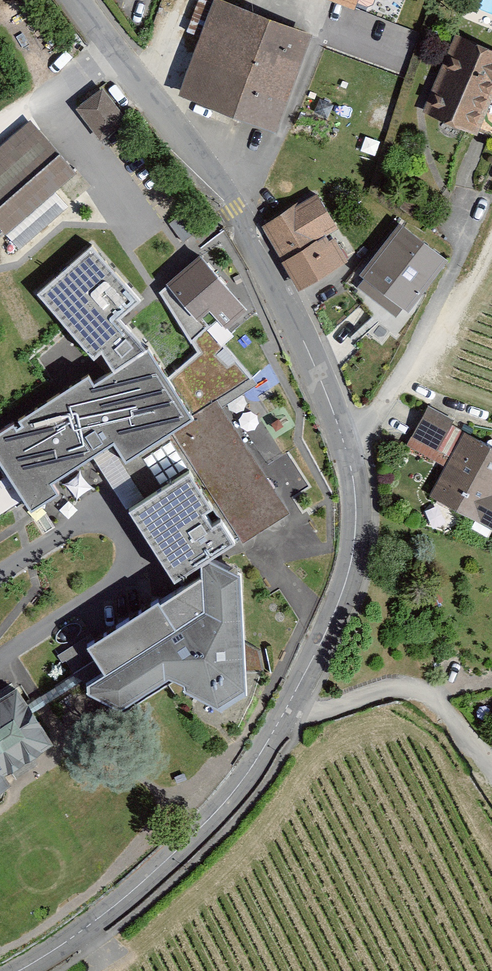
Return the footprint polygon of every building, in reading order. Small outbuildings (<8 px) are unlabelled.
[(168,90),(267,129),(305,34),(218,0),(204,0),(168,90)] [(421,113),(470,137),(475,126),(489,133),(491,127),(491,51),(454,37),(421,113)] [(94,86),(67,107),(92,139),(119,119),(94,86)] [(70,174),(65,168),(25,120),(0,141),(0,232),(70,174)] [(314,196),(256,227),(290,289),(340,263),(324,234),(332,230),(314,196)] [(391,219),(347,273),(397,313),(440,259),(391,219)] [(165,291),(135,317),(159,347),(201,313),(212,326),(235,308),(192,256),(159,283),(165,291)] [(0,421),(0,480),(18,507),(47,489),(39,477),(81,451),(102,438),(116,459),(185,415),(141,345),(84,381),(78,372),(0,421)] [(283,515),(210,403),(185,415),(116,459),(102,438),(81,451),(168,588),(185,577),(188,560),(199,555),(209,560),(283,515)] [(400,447),(428,463),(451,423),(421,409),(400,447)] [(423,500),(485,533),(491,520),(491,454),(457,436),(423,500)] [(72,687),(120,715),(167,686),(205,707),(232,686),(230,569),(209,560),(199,555),(188,560),(185,577),(168,588),(60,660),(66,678),(18,711),(24,719),(72,687)] [(35,737),(24,719),(18,711),(4,687),(0,690),(0,759),(35,737)]
